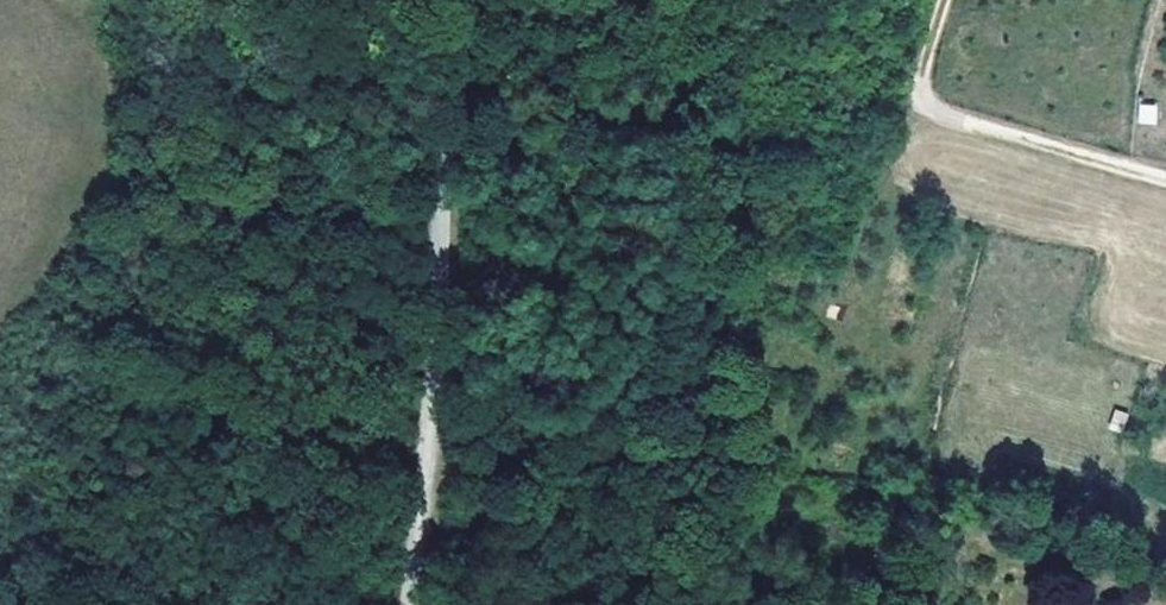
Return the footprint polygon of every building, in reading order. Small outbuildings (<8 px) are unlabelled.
[(1136,104),(1137,124),(1157,123),(1156,103),(1136,104)] [(785,376),(766,372),(763,387),(782,391),(785,376)]
